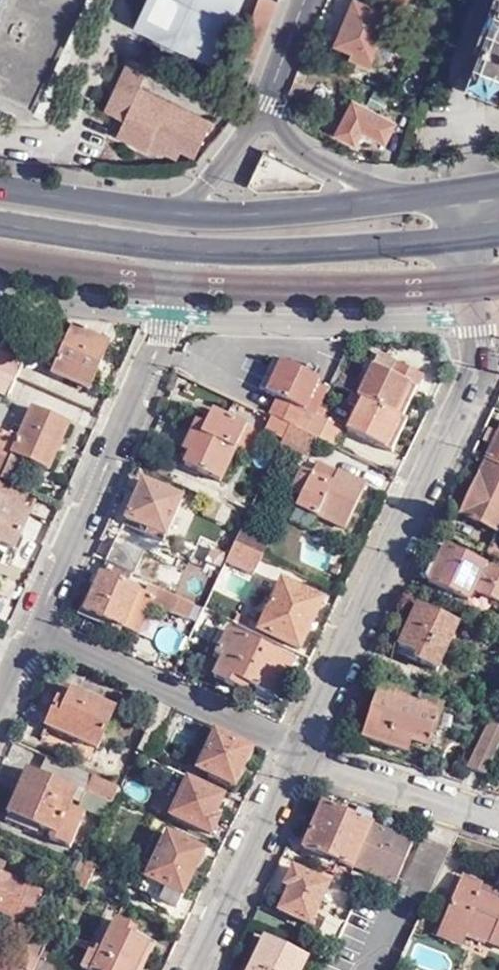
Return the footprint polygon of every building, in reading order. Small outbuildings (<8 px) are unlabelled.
[(40,99),(87,0),(0,0),(0,80),(40,99)] [(149,36),(227,65),(251,0),(163,0),(149,36)] [(281,0),(260,0),(244,41),(250,44),(248,50),(260,56),(281,0)] [(358,0),(356,0),(337,44),(354,52),(352,57),(370,65),(393,15),(358,0)] [(495,24),(489,40),(493,41),(489,51),(485,50),(473,81),(498,91),(498,13),(495,24)] [(478,47),(485,50),(489,51),(493,41),(489,40),(495,24),(489,21),(478,47)] [(250,44),(244,41),(242,48),(248,50),(250,44)] [(224,94),(132,53),(110,103),(129,112),(122,128),(165,148),(167,144),(180,152),(185,142),(199,149),(224,94)] [(307,88),(294,83),(292,86),(290,95),(302,100),(307,88)] [(396,123),(354,101),(339,134),(358,143),(364,130),(387,142),(396,123)] [(261,161),(249,186),(257,192),(321,190),(325,182),(295,167),(283,161),(265,153),(261,161)] [(108,339),(114,326),(76,323),(55,371),(91,387),(112,340),(108,339)] [(20,360),(27,344),(7,336),(0,345),(0,352),(20,360)] [(13,377),(20,360),(0,352),(0,372),(13,377)] [(372,369),(390,377),(396,364),(378,356),(372,369)] [(261,391),(267,394),(283,361),(277,358),(261,391)] [(270,416),(271,416),(289,425),(297,429),(305,411),(320,379),(283,361),(267,394),(278,399),(270,416)] [(410,386),(417,389),(423,377),(396,364),(390,377),(372,369),(357,400),(362,402),(347,432),(384,451),(400,421),(394,418),(410,386)] [(13,377),(0,372),(0,392),(6,395),(13,377)] [(341,374),(336,386),(355,394),(361,382),(341,374)] [(402,421),(417,389),(410,386),(394,418),(400,421),(402,421)] [(10,459),(13,452),(27,459),(48,468),(69,422),(33,407),(21,435),(13,432),(14,430),(3,425),(0,432),(0,455),(10,459)] [(234,449),(245,427),(211,411),(205,426),(195,421),(183,449),(190,452),(184,465),(219,481),(234,449)] [(316,417),(305,411),(297,429),(308,434),(316,417)] [(265,428),(284,438),(289,425),(271,416),(265,428)] [(316,417),(308,434),(316,439),(334,447),(342,430),(316,417)] [(402,421),(400,421),(384,451),(391,454),(406,423),(402,421)] [(245,425),(245,427),(234,449),(250,457),(262,432),(245,425)] [(308,457),(316,439),(308,434),(297,429),(289,425),(284,438),(280,444),(308,457)] [(487,460),(498,465),(498,437),(487,460)] [(2,478),(16,484),(27,459),(13,452),(10,459),(2,478)] [(2,478),(10,459),(0,455),(0,477),(2,478)] [(487,460),(462,514),(498,532),(498,465),(487,460)] [(309,475),(331,485),(338,471),(316,461),(311,472),(309,475)] [(311,472),(302,467),(292,491),(301,495),(296,505),(344,528),(364,483),(338,471),(331,485),(309,475),(311,472)] [(125,519),(163,536),(181,497),(142,480),(125,519)] [(0,482),(0,541),(14,546),(27,515),(19,512),(26,494),(0,482)] [(261,556),(262,556),(269,542),(241,528),(234,543),(261,556)] [(120,568),(133,573),(144,549),(116,537),(106,561),(120,568)] [(261,556),(234,543),(225,562),(252,574),(261,556)] [(207,560),(216,565),(224,549),(214,544),(207,560)] [(498,603),(498,571),(448,546),(431,582),(473,603),(478,593),(498,603)] [(115,579),(120,568),(106,561),(101,573),(115,579)] [(337,575),(342,566),(335,563),(330,572),(337,575)] [(89,611),(123,627),(140,591),(115,579),(101,573),(85,609),(89,611)] [(281,581),(260,628),(299,647),(320,600),(281,581)] [(150,595),(134,632),(139,635),(155,600),(160,589),(147,584),(143,592),(150,595)] [(196,606),(160,589),(155,600),(190,617),(196,606)] [(134,632),(150,595),(143,592),(140,591),(123,627),(134,632)] [(417,668),(438,678),(463,628),(419,605),(397,652),(419,662),(417,668)] [(292,661),(228,630),(217,653),(223,656),(214,676),(244,690),(247,684),(276,697),(292,661)] [(397,682),(394,692),(417,700),(421,690),(397,682)] [(96,746),(113,707),(70,688),(65,701),(57,698),(45,724),(96,746)] [(417,700),(394,692),(382,688),(363,740),(374,743),(406,755),(409,748),(427,754),(444,710),(417,700)] [(168,720),(163,730),(169,733),(179,711),(173,707),(168,720)] [(493,722),(482,746),(498,752),(498,750),(498,724),(493,722)] [(197,766),(233,783),(250,748),(231,739),(214,731),(197,766)] [(471,768),(487,773),(498,752),(482,746),(471,768)] [(84,789),(91,773),(66,763),(56,785),(74,793),(81,796),(84,789)] [(68,806),(74,793),(56,785),(24,771),(6,812),(48,831),(46,837),(65,845),(80,812),(68,806)] [(104,818),(117,792),(120,785),(92,773),(91,773),(84,789),(91,792),(84,809),(104,818)] [(214,816),(223,796),(187,778),(170,814),(210,833),(218,818),(214,816)] [(77,806),(84,809),(91,792),(84,789),(81,796),(81,797),(77,806)] [(305,848),(354,868),(355,866),(372,825),(325,805),(305,848)] [(372,825),(355,866),(396,883),(417,840),(398,832),(397,836),(372,825)] [(176,905),(201,851),(164,833),(139,888),(176,905)] [(95,862),(85,858),(78,873),(74,882),(83,887),(95,862)] [(315,925),(335,886),(299,869),(289,887),(294,890),(284,911),(315,925)] [(42,889),(0,870),(0,907),(14,913),(12,916),(26,923),(42,889)] [(472,931),(498,943),(498,899),(483,891),(487,883),(467,874),(446,919),(472,931)] [(487,883),(483,891),(498,899),(498,888),(487,883)] [(147,943),(133,936),(137,927),(115,917),(97,954),(88,950),(80,967),(85,969),(134,969),(147,943)] [(465,943),(472,931),(446,919),(440,932),(465,943)] [(13,947),(38,958),(45,942),(20,931),(13,947)] [(308,960),(267,938),(250,969),(303,969),(308,960)] [(46,940),(45,942),(38,958),(32,969),(65,969),(46,961),(54,944),(46,940)] [(147,943),(134,969),(141,969),(153,946),(147,943)] [(38,958),(13,947),(9,945),(6,952),(2,961),(22,969),(32,969),(38,958)] [(2,961),(0,966),(0,969),(22,969),(2,961)]
